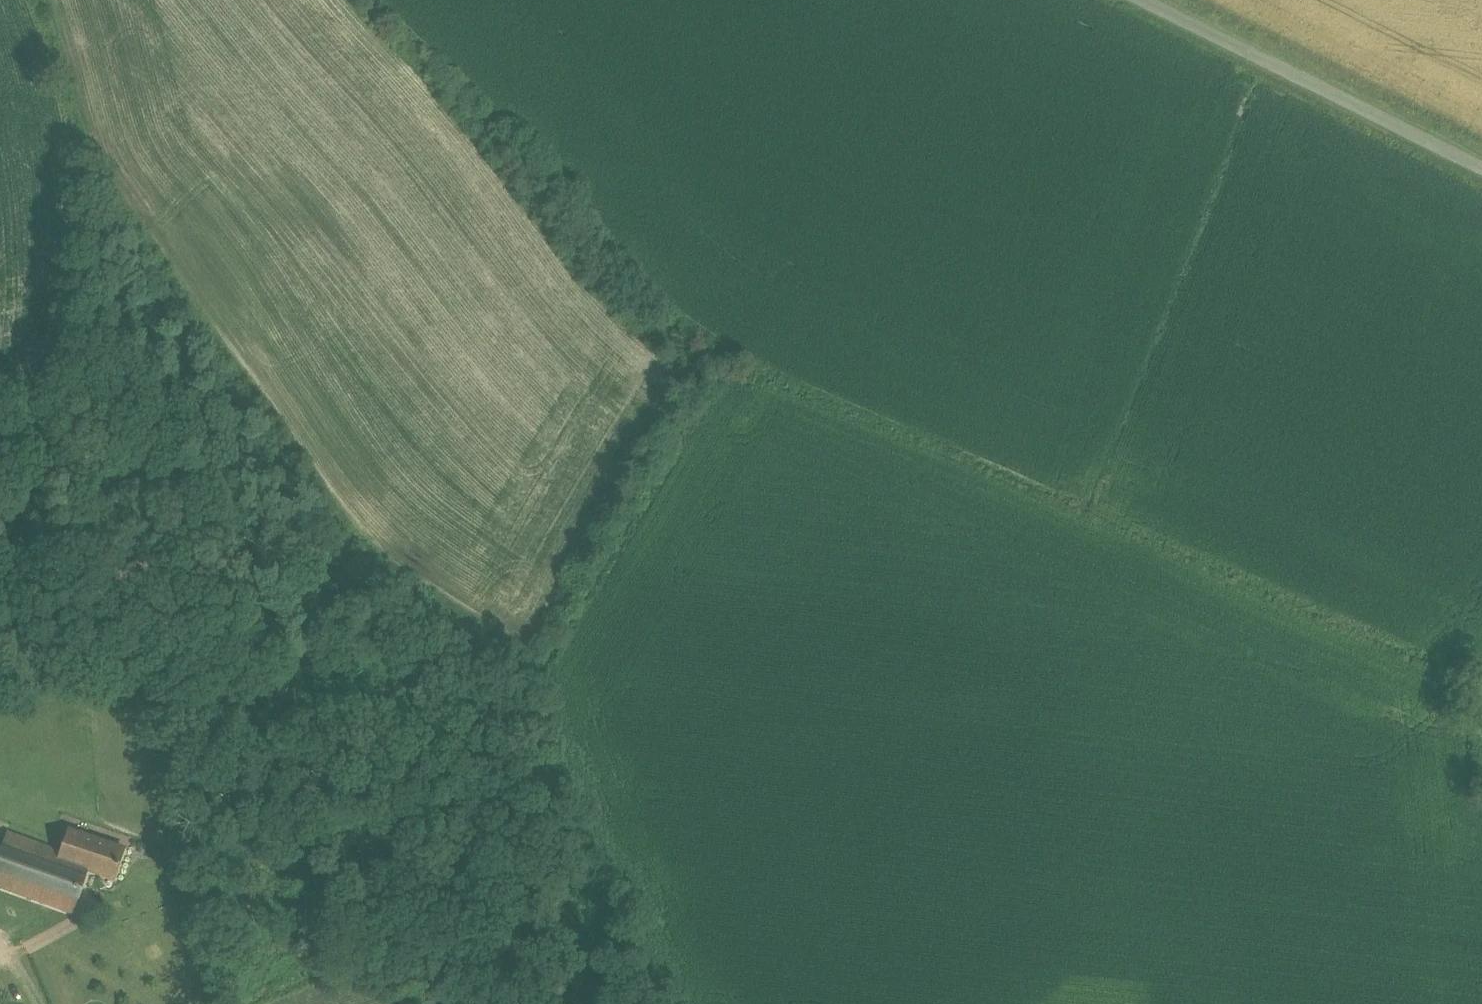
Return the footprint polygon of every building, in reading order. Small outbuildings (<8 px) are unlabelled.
[(7,831),(0,852),(0,887),(73,913),(89,868),(114,876),(125,846),(69,827),(61,850),(7,831)]
